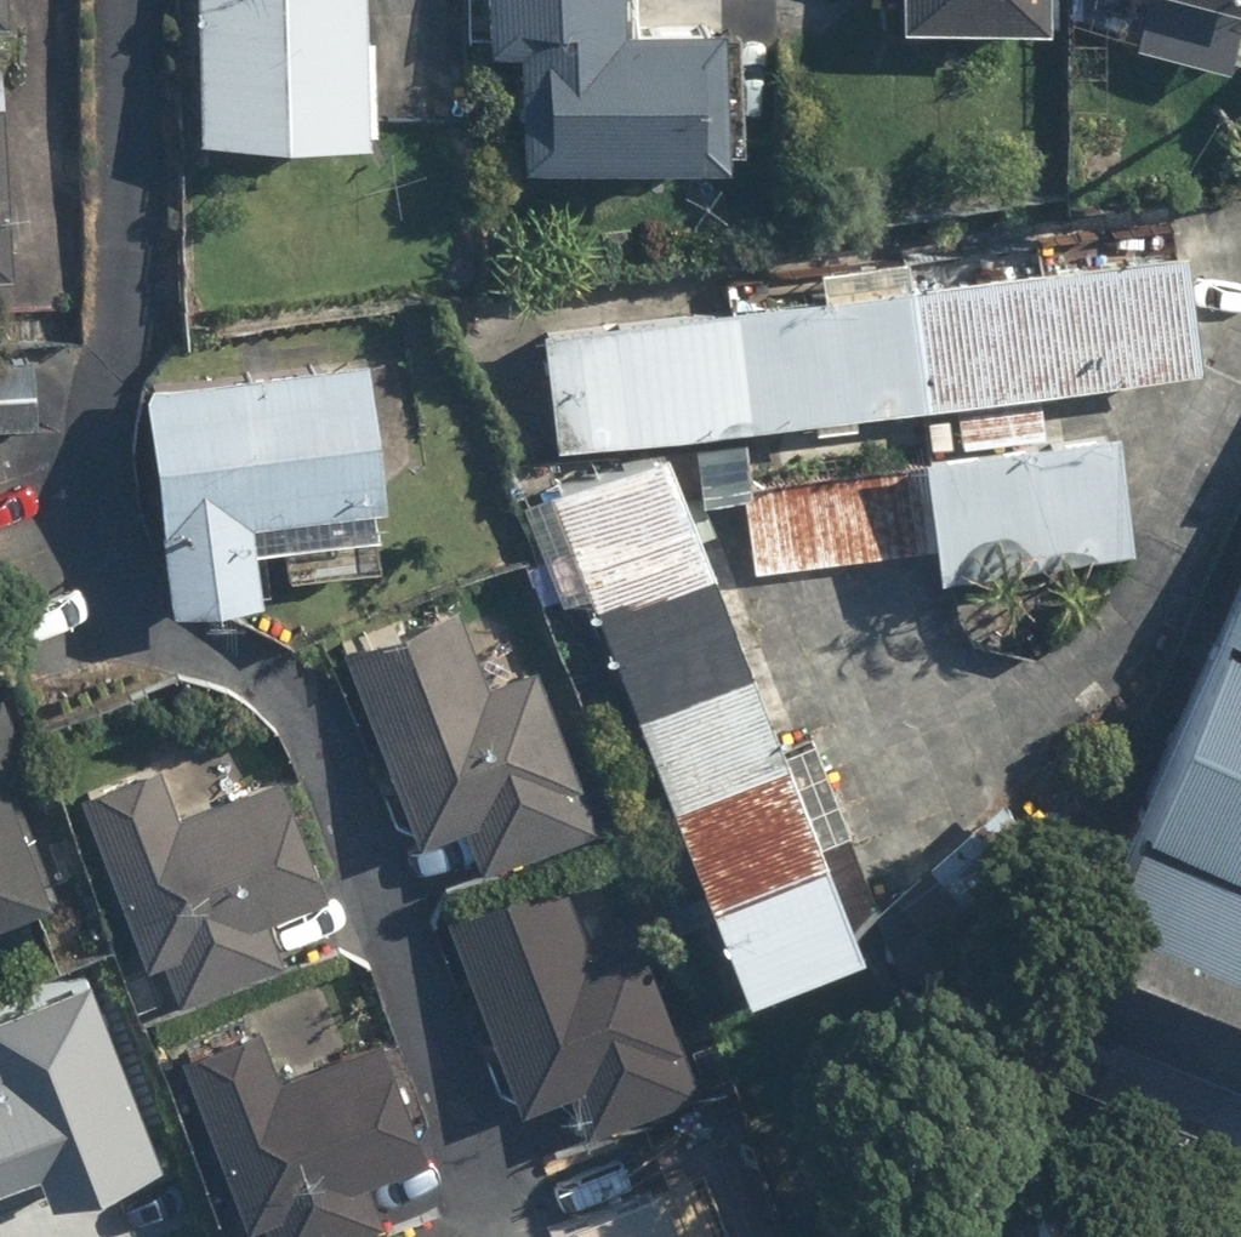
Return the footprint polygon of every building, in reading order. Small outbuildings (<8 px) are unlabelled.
[(357,142),(363,0),(192,0),(186,134),(357,142)] [(610,0),(478,0),(478,48),(506,48),(506,161),(715,161),(715,18),(610,18),(610,0)] [(879,21),(1033,27),(1035,0),(880,0),(879,21)] [(542,442),(910,399),(918,472),(742,493),(750,568),(927,547),(930,575),(1117,553),(1103,434),(1048,441),(1041,383),(1190,366),(1176,249),(528,325),(542,442)] [(135,373),(154,606),(252,598),(248,544),(371,534),(356,355),(135,373)] [(531,487),(731,992),(853,944),(652,438),(531,487)] [(1036,966),(1240,1058),(1240,511),(1036,966)] [(470,871),(591,822),(527,664),(475,685),(445,608),(338,651),(414,841),(452,826),(470,871)] [(20,765),(0,711),(0,773),(20,765)] [(262,918),(322,895),(277,777),(177,815),(157,762),(74,793),(157,1012),(280,965),(262,918)] [(39,898),(0,796),(0,913),(39,898)] [(554,871),(441,912),(512,1107),(563,1089),(579,1133),(693,1091),(635,933),(583,952),(554,871)] [(143,1098),(100,983),(86,948),(0,980),(0,1151),(12,1147),(25,1182),(156,1133),(143,1098)] [(261,1236),(351,1236),(384,1222),(367,1184),(426,1157),(373,1039),(279,1082),(253,1023),(180,1056),(261,1236)] [(650,1184),(540,1228),(543,1236),(671,1236),(650,1184)]
